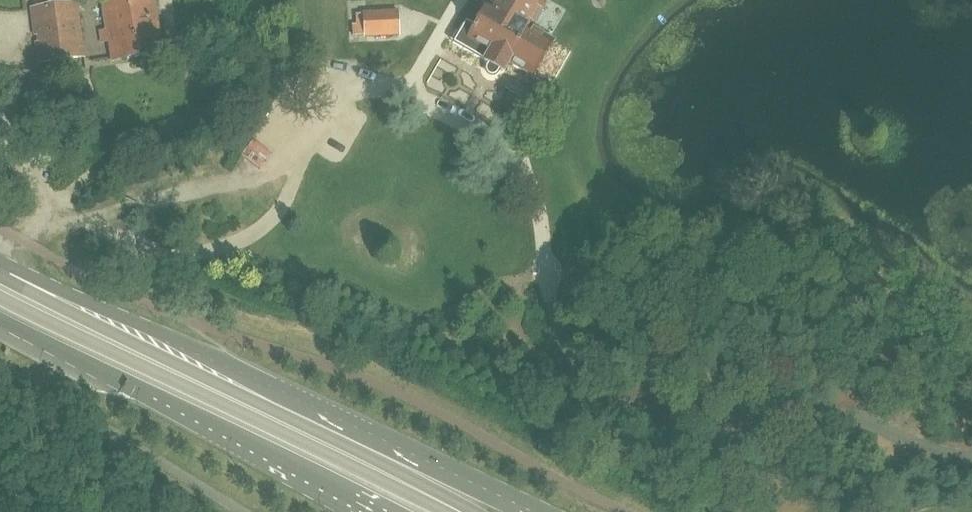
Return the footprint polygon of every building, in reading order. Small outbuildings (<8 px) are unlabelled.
[(102,0),(107,29),(99,30),(101,43),(109,42),(110,46),(113,62),(164,53),(161,38),(155,0),(104,0),(102,0)] [(467,21),(454,43),(483,60),(482,62),(488,65),(486,69),(487,72),(489,75),(492,76),(494,76),(497,75),(500,72),(504,75),(510,65),(534,78),(555,40),(534,28),(548,4),(541,0),(480,0),(477,5),(481,8),(471,25),(467,21)] [(39,63),(83,57),(76,3),(32,9),(36,35),(39,34),(40,42),(37,43),(39,63)] [(354,36),(364,36),(365,39),(400,36),(398,10),(362,12),(362,13),(356,14),(356,25),(352,25),(354,36)]
